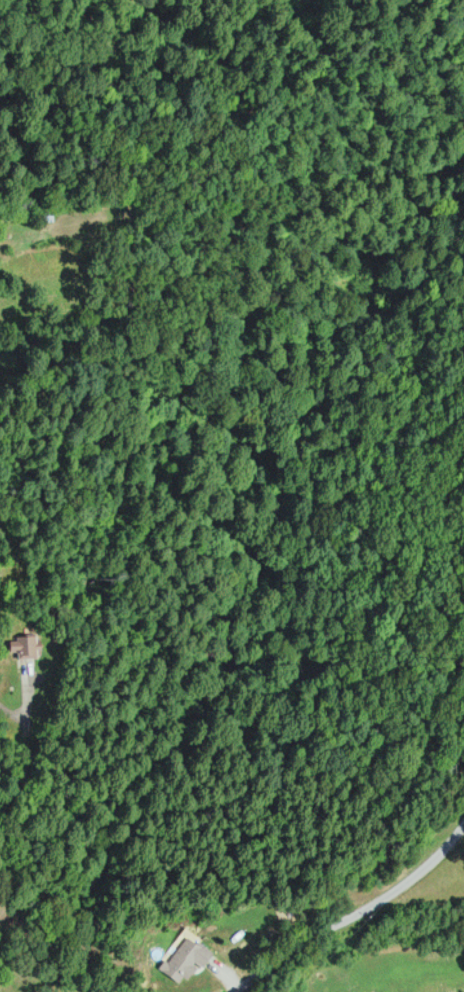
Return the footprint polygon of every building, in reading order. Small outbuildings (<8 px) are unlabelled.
[(15,655),(15,660),(38,659),(37,639),(1,640),(1,655),(15,655)] [(181,989),(208,954),(184,936),(158,971),(181,989)]
